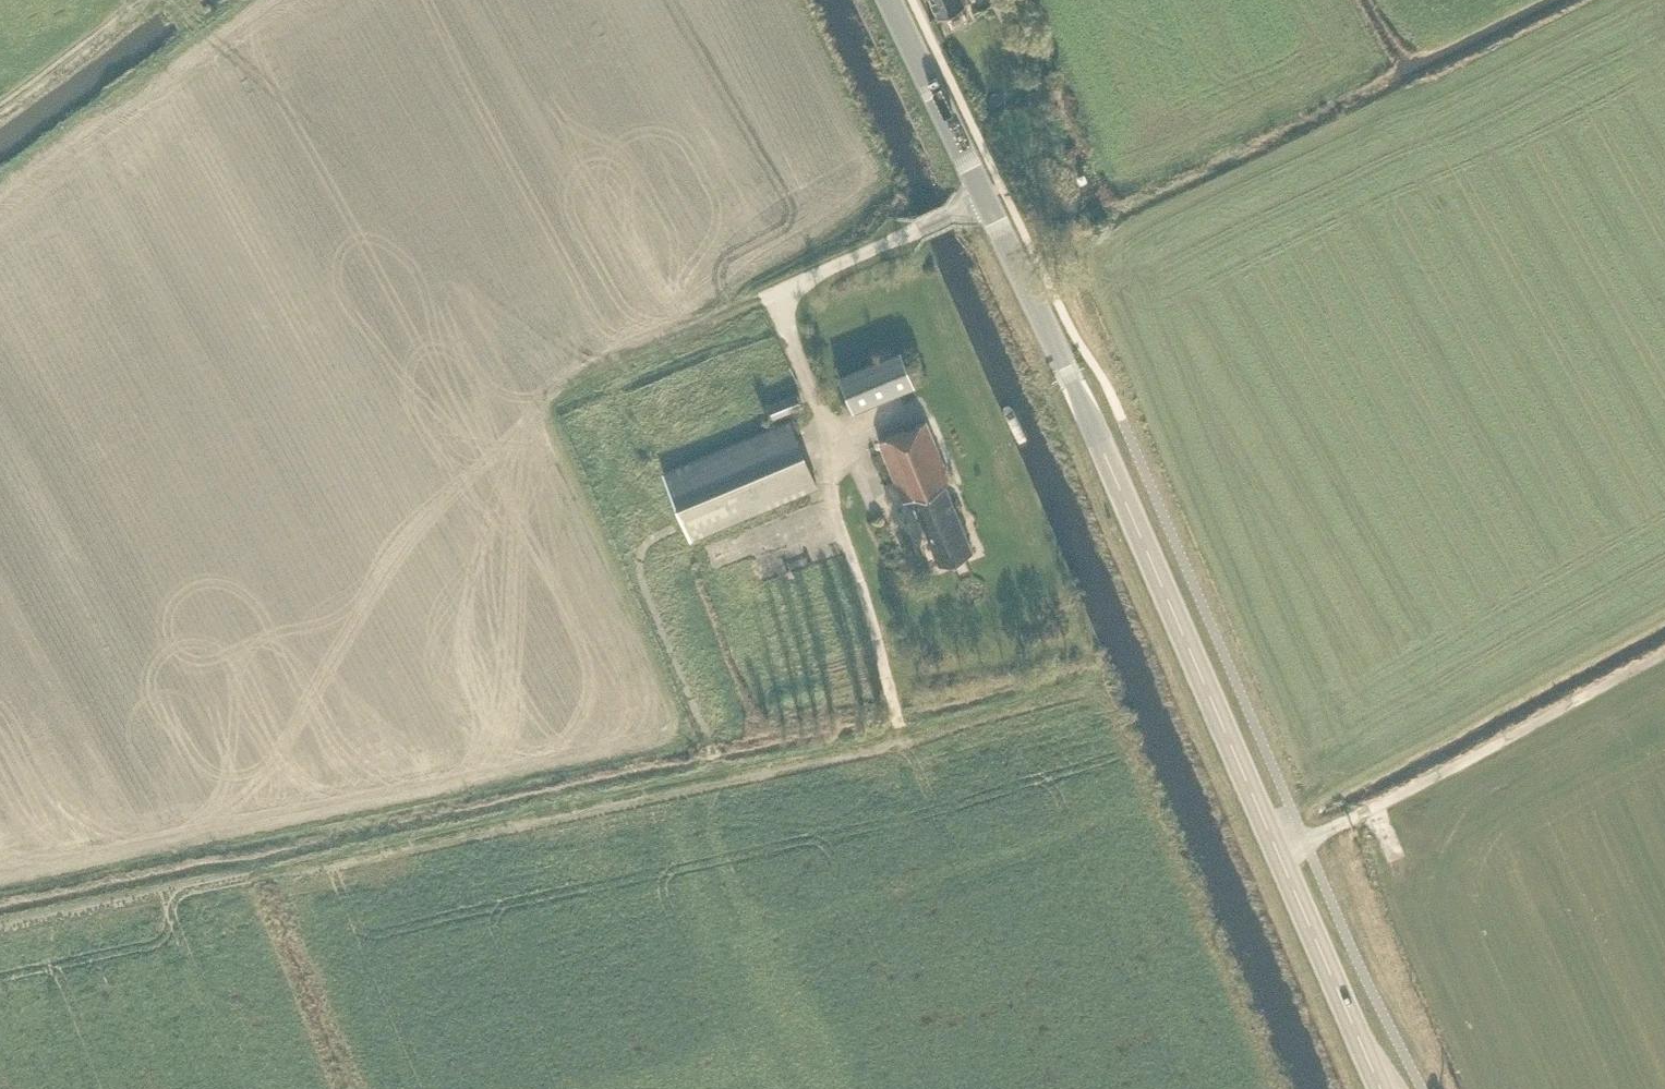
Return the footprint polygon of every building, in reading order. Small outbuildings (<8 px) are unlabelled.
[(965,3),(964,0),(932,0),(939,15),(965,3)] [(853,408),(915,383),(901,348),(839,374),(853,408)] [(770,418),(803,404),(798,392),(765,405),(770,418)] [(790,419),(663,470),(691,537),(817,485),(790,419)] [(973,549),(958,513),(945,483),(950,481),(947,472),(925,421),(878,440),(903,501),(913,496),(940,563),(973,549)]
